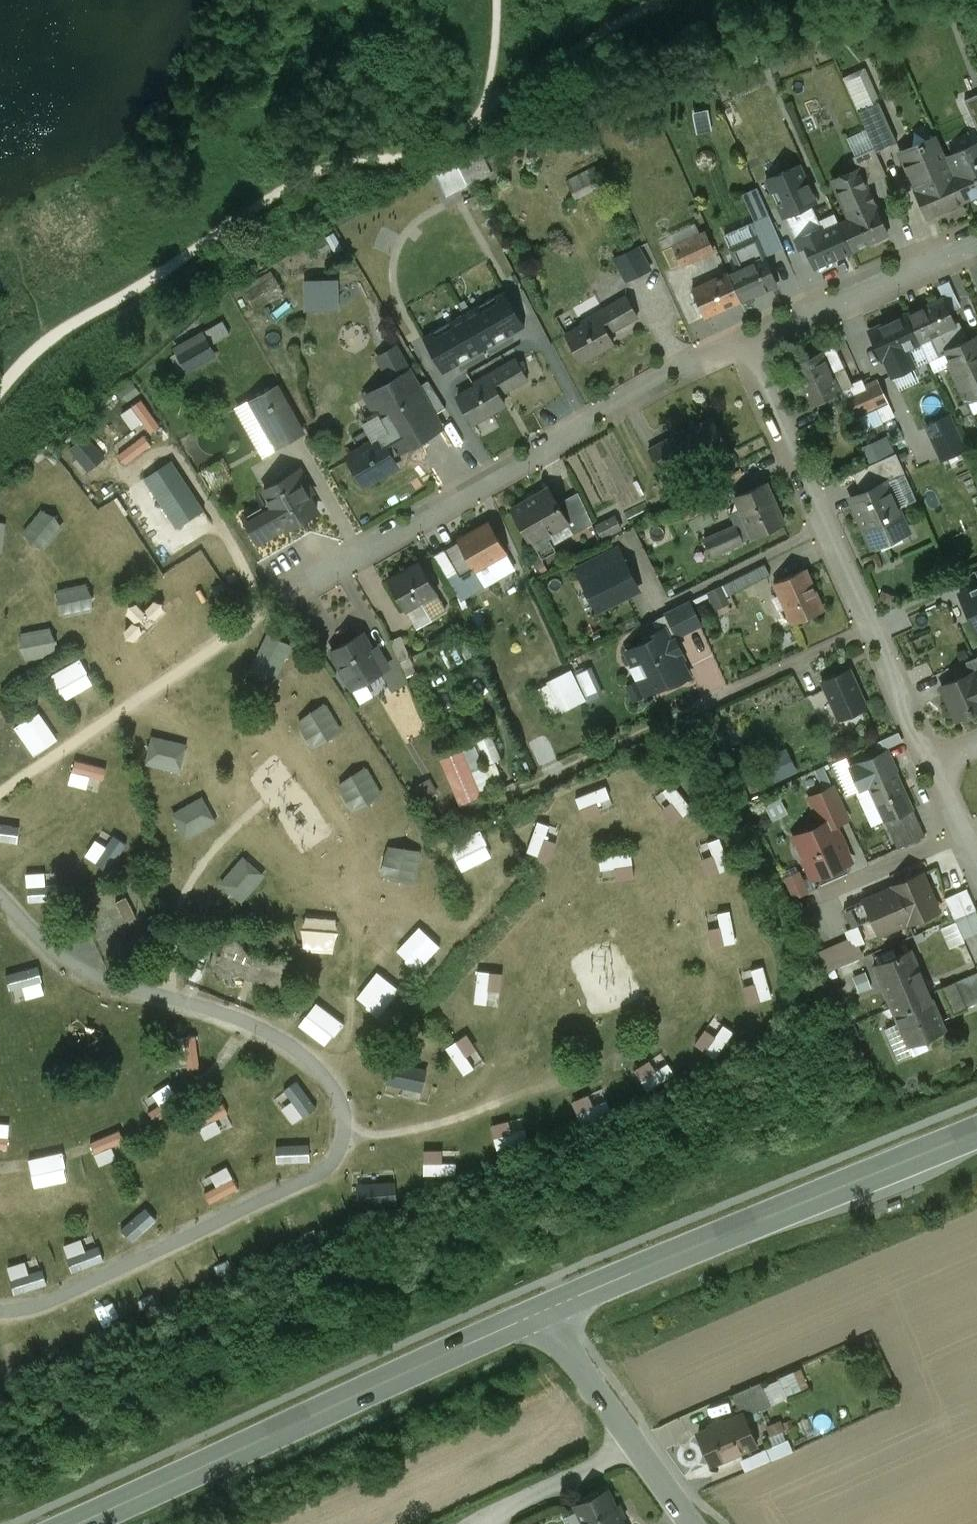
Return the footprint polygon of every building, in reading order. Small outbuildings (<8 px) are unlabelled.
[(842,78),(857,112),(878,102),(863,68),(842,78)] [(963,101),(976,131),(976,95),(963,101)] [(873,148),(875,152),(896,142),(878,102),(857,112),(873,148)] [(921,143),(899,153),(928,217),(965,200),(953,173),(952,173),(942,149),(925,156),(922,148),(923,148),(921,143)] [(953,173),(965,200),(976,195),(976,152),(975,145),(946,157),(953,173)] [(865,185),(865,184),(886,175),(875,152),(873,148),(852,157),(858,169),(865,185)] [(481,153),(458,164),(468,185),(491,173),(481,153)] [(457,164),(436,174),(446,196),(468,185),(458,164),(457,164)] [(767,180),(785,218),(816,204),(799,165),(767,180)] [(595,167),(566,182),(574,198),(603,184),(599,177),(602,175),(601,173),(598,174),(595,167)] [(833,180),(850,219),(875,208),(876,207),(865,184),(865,185),(858,169),(833,180)] [(850,219),(839,224),(851,250),(887,234),(875,208),(850,219)] [(671,232),(675,242),(702,230),(698,221),(671,232)] [(839,224),(803,240),(815,266),(851,250),(839,224)] [(772,227),(759,233),(770,256),(783,250),(772,227)] [(705,232),(672,246),(681,265),(713,251),(705,232)] [(627,250),(615,256),(626,277),(638,271),(627,250)] [(727,273),(728,274),(740,300),(740,301),(777,284),(764,257),(727,273)] [(276,269),(244,283),(255,307),(286,292),(276,269)] [(728,274),(692,290),(704,316),(740,300),(728,274)] [(960,274),(948,279),(956,297),(969,296),(960,274)] [(505,290),(422,337),(443,374),(525,326),(505,290)] [(584,325),(567,334),(581,360),(612,342),(607,333),(636,316),(625,297),(582,321),(584,325)] [(943,299),(907,315),(919,341),(955,325),(954,324),(943,299)] [(907,315),(871,331),(883,358),(919,341),(907,315)] [(955,325),(919,341),(919,342),(928,362),(929,361),(928,359),(945,352),(944,351),(966,341),(958,322),(954,324),(955,325)] [(203,337),(178,351),(189,368),(213,355),(203,337)] [(945,352),(946,351),(951,362),(949,363),(966,400),(976,395),(976,351),(971,353),(966,341),(944,351),(945,352)] [(836,347),(823,352),(831,373),(844,367),(836,347)] [(823,352),(791,367),(810,407),(840,393),(839,392),(839,390),(831,373),(823,352)] [(475,386),(458,396),(472,421),(504,404),(498,394),(527,377),(517,358),(473,383),(475,386)] [(852,383),(844,367),(831,373),(839,390),(839,392),(840,393),(843,401),(845,400),(844,397),(866,387),(862,379),(852,383)] [(377,425),(383,435),(408,420),(412,427),(418,424),(401,397),(418,386),(409,371),(367,394),(379,416),(377,425)] [(888,377),(866,387),(875,407),(876,407),(897,397),(888,377)] [(401,397),(418,424),(445,407),(428,380),(418,386),(401,397)] [(276,386),(238,407),(264,454),(303,433),(276,386)] [(844,397),(845,400),(854,419),(877,409),(876,407),(875,407),(866,387),(844,397)] [(953,411),(927,422),(944,460),(970,449),(953,411)] [(692,425),(649,450),(660,469),(689,452),(694,462),(725,444),(711,419),(694,429),(692,425)] [(367,448),(350,458),(364,483),(395,465),(390,456),(419,439),(412,427),(408,420),(383,435),(365,445),(367,448)] [(852,472),(862,493),(886,482),(886,483),(905,474),(896,453),(852,472)] [(264,490),(270,500),(285,527),(285,528),(317,510),(308,494),(313,491),(300,469),(264,490)] [(616,490),(625,507),(644,496),(636,480),(616,490)] [(862,493),(850,498),(872,547),(908,531),(886,483),(886,482),(862,493)] [(766,483),(735,496),(741,509),(753,536),(784,523),(766,483)] [(549,487),(511,509),(531,543),(568,522),(549,487)] [(701,496),(682,506),(688,519),(707,509),(701,496)] [(270,500),(244,515),(259,541),(285,527),(270,500)] [(753,536),(741,509),(730,514),(735,525),(704,539),(711,555),(753,536)] [(5,552),(9,520),(0,519),(0,552),(5,552)] [(489,522),(458,540),(458,541),(471,563),(475,569),(506,551),(489,522)] [(471,563),(458,541),(433,555),(446,577),(471,563)] [(595,559),(580,566),(600,606),(636,588),(622,560),(600,571),(595,559)] [(419,562),(388,580),(405,610),(436,592),(419,562)] [(770,575),(765,564),(723,584),(728,595),(770,575)] [(804,569),(774,583),(793,623),(822,610),(804,569)] [(948,594),(962,626),(976,619),(976,581),(948,594)] [(663,628),(668,639),(700,624),(689,602),(656,618),(662,629),(663,628)] [(59,655),(56,627),(23,629),(25,657),(59,655)] [(634,664),(629,667),(636,680),(644,676),(651,690),(668,681),(669,685),(688,676),(676,652),(680,650),(674,639),(670,642),(668,639),(663,628),(662,629),(646,637),(647,641),(627,651),(634,664)] [(371,648),(362,632),(331,651),(353,688),(384,670),(378,659),(383,656),(376,645),(371,648)] [(401,636),(390,641),(399,661),(410,657),(401,636)] [(965,661),(970,672),(976,669),(976,656),(965,661)] [(585,669),(576,673),(582,686),(590,682),(585,669)] [(941,685),(956,719),(976,710),(976,669),(970,672),(941,685)] [(849,670),(822,681),(839,718),(865,706),(849,670)] [(547,683),(527,693),(540,718),(560,708),(547,683)] [(409,736),(427,732),(422,711),(404,716),(409,736)] [(31,751),(41,746),(27,721),(17,726),(31,751)] [(482,733),(489,762),(501,759),(494,730),(482,733)] [(482,795),(460,743),(438,753),(460,804),(482,795)] [(867,783),(895,771),(885,748),(848,765),(858,787),(867,783)] [(779,776),(797,771),(792,751),(773,756),(779,776)] [(92,775),(106,778),(109,766),(76,758),(70,782),(89,787),(92,775)] [(895,771),(867,783),(885,821),(913,809),(895,771)] [(433,777),(416,784),(422,798),(438,790),(433,777)] [(833,786),(809,797),(822,824),(831,820),(833,825),(848,819),(833,786)] [(913,809),(885,821),(897,848),(925,836),(913,809)] [(802,831),(799,834),(795,836),(796,840),(796,846),(797,852),(801,857),(806,860),(812,875),(829,867),(830,869),(849,861),(833,825),(831,820),(822,824),(813,828),(810,828),(806,829),(802,831)] [(21,823),(0,822),(0,840),(20,840),(21,823)] [(112,871),(129,842),(103,827),(87,855),(112,871)] [(796,898),(813,890),(803,868),(786,875),(796,898)] [(60,880),(48,880),(48,870),(28,871),(30,900),(61,898),(60,880)] [(922,874),(906,880),(906,881),(895,886),(894,885),(893,886),(908,921),(909,923),(938,910),(922,874)] [(882,892),(864,900),(879,934),(908,921),(894,888),(883,893),(882,892)] [(966,888),(945,898),(954,918),(976,909),(976,908),(966,888)] [(864,900),(844,909),(852,928),(872,919),(864,900)] [(954,918),(963,939),(976,933),(976,912),(976,909),(954,918)] [(258,956),(249,958),(236,942),(217,946),(210,965),(222,981),(242,977),(248,984),(258,982),(270,998),(290,995),(297,976),(284,960),(264,964),(258,956)] [(945,1030),(910,949),(874,965),(909,1046),(945,1030)] [(10,973),(16,1001),(48,994),(42,966),(10,973)] [(364,967),(348,983),(381,1017),(397,1001),(364,967)] [(955,982),(965,1007),(976,1002),(976,972),(955,982)] [(188,1068),(204,1065),(199,1037),(183,1040),(188,1068)] [(299,1079),(276,1096),(296,1123),(319,1106),(299,1079)] [(196,1115),(206,1138),(225,1130),(219,1117),(231,1112),(226,1101),(196,1115)] [(13,1122),(0,1121),(0,1147),(10,1149),(13,1122)] [(313,1160),(312,1143),(279,1144),(279,1161),(313,1160)] [(69,1147),(37,1154),(43,1179),(61,1175),(58,1162),(72,1159),(69,1147)] [(219,1186),(206,1191),(211,1203),(241,1189),(230,1164),(213,1172),(219,1186)] [(123,1227),(135,1241),(160,1220),(148,1206),(123,1227)] [(67,1242),(72,1269),(106,1263),(102,1246),(87,1249),(85,1239),(67,1242)] [(9,1265),(16,1293),(49,1285),(45,1269),(31,1272),(28,1260),(9,1265)] [(761,1381),(732,1394),(739,1409),(754,1402),(758,1410),(771,1404),(761,1381)] [(743,1414),(728,1421),(741,1450),(756,1443),(743,1414)] [(728,1421),(699,1433),(711,1463),(741,1450),(728,1421)] [(748,1467),(795,1448),(791,1438),(744,1457),(748,1467)] [(575,1505),(576,1507),(583,1522),(579,1523),(580,1523),(624,1523),(621,1518),(624,1516),(619,1505),(615,1506),(607,1490),(575,1505)] [(562,1513),(567,1523),(579,1523),(583,1522),(576,1507),(562,1513)]
